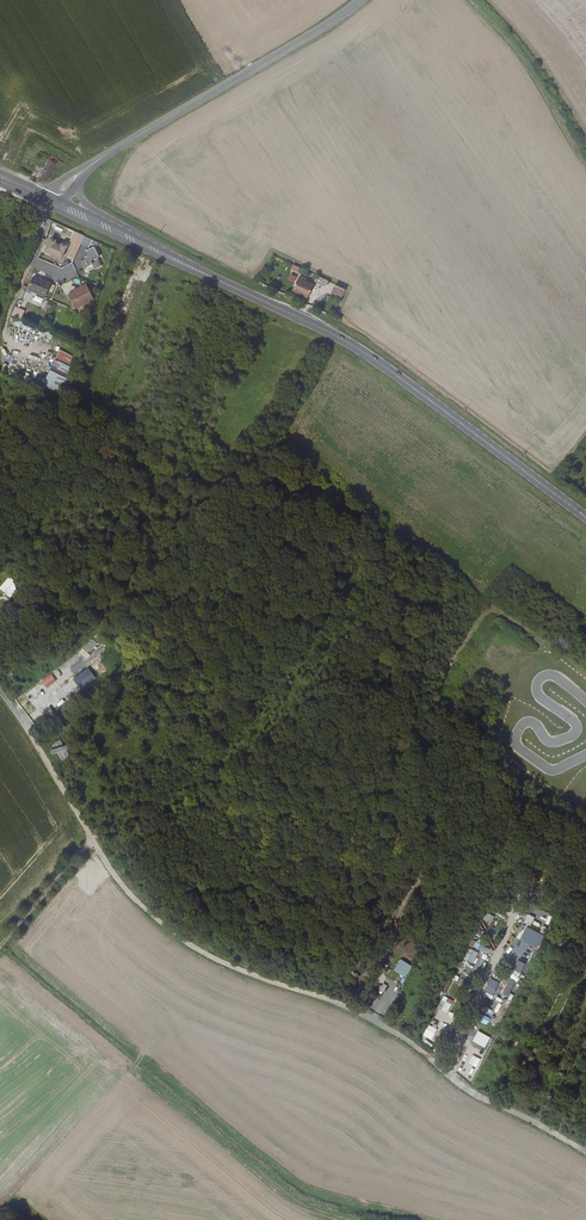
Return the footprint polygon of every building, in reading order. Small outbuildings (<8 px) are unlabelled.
[(52,161),(55,156),(49,154),(47,160),(46,160),(40,178),(46,181),(53,162),(52,161)] [(73,261),(84,236),(74,232),(69,242),(71,243),(65,257),(73,261)] [(61,259),(66,245),(50,238),(44,252),(61,259)] [(99,257),(93,246),(84,251),(87,256),(83,257),(84,259),(79,261),(83,269),(91,265),(94,271),(101,267),(97,258),(99,257)] [(293,264),(291,270),(299,272),(300,267),(293,264)] [(291,272),(287,280),(294,283),(297,275),(291,272)] [(327,281),(329,282),(330,280),(317,274),(316,276),(317,276),(316,279),(321,282),(317,289),(322,292),(327,281)] [(304,278),(298,275),(291,291),(295,293),(295,295),(304,299),(304,297),(307,299),(314,284),(312,284),(313,282),(311,281),(310,283),(304,280),(304,278)] [(45,294),(49,283),(32,276),(28,288),(45,294)] [(332,294),(342,299),(347,288),(337,283),(332,294)] [(94,301),(86,285),(67,294),(75,310),(94,301)] [(42,304),(44,298),(35,295),(33,301),(42,304)] [(44,308),(52,311),(54,306),(47,303),(44,308)] [(21,320),(25,311),(15,307),(12,316),(21,320)] [(75,358),(59,350),(43,386),(61,394),(73,369),(71,368),(75,358)] [(19,587),(7,578),(0,587),(0,591),(10,599),(19,587)] [(89,669),(74,679),(81,689),(95,678),(89,669)] [(528,914),(524,923),(530,926),(535,917),(528,914)] [(491,915),(489,919),(502,924),(504,920),(491,915)] [(520,940),(538,949),(544,935),(526,927),(520,940)] [(470,947),(477,951),(480,943),(473,940),(470,947)] [(523,962),(533,947),(529,945),(520,960),(523,962)] [(471,963),(476,953),(467,948),(462,959),(471,963)] [(401,960),(394,972),(406,978),(412,966),(401,960)] [(519,977),(524,965),(515,962),(511,973),(519,977)] [(497,992),(502,994),(509,980),(499,975),(496,982),(500,984),(497,992)] [(510,978),(504,993),(509,995),(516,981),(510,978)] [(486,991),(495,994),(499,984),(496,983),(495,987),(489,985),(486,991)] [(448,1013),(453,1000),(443,996),(438,1009),(448,1013)] [(433,1040),(437,1028),(428,1025),(424,1036),(433,1040)] [(470,1038),(457,1074),(472,1080),(486,1045),(470,1038)] [(436,1048),(433,1051),(438,1056),(441,1052),(436,1048)]
